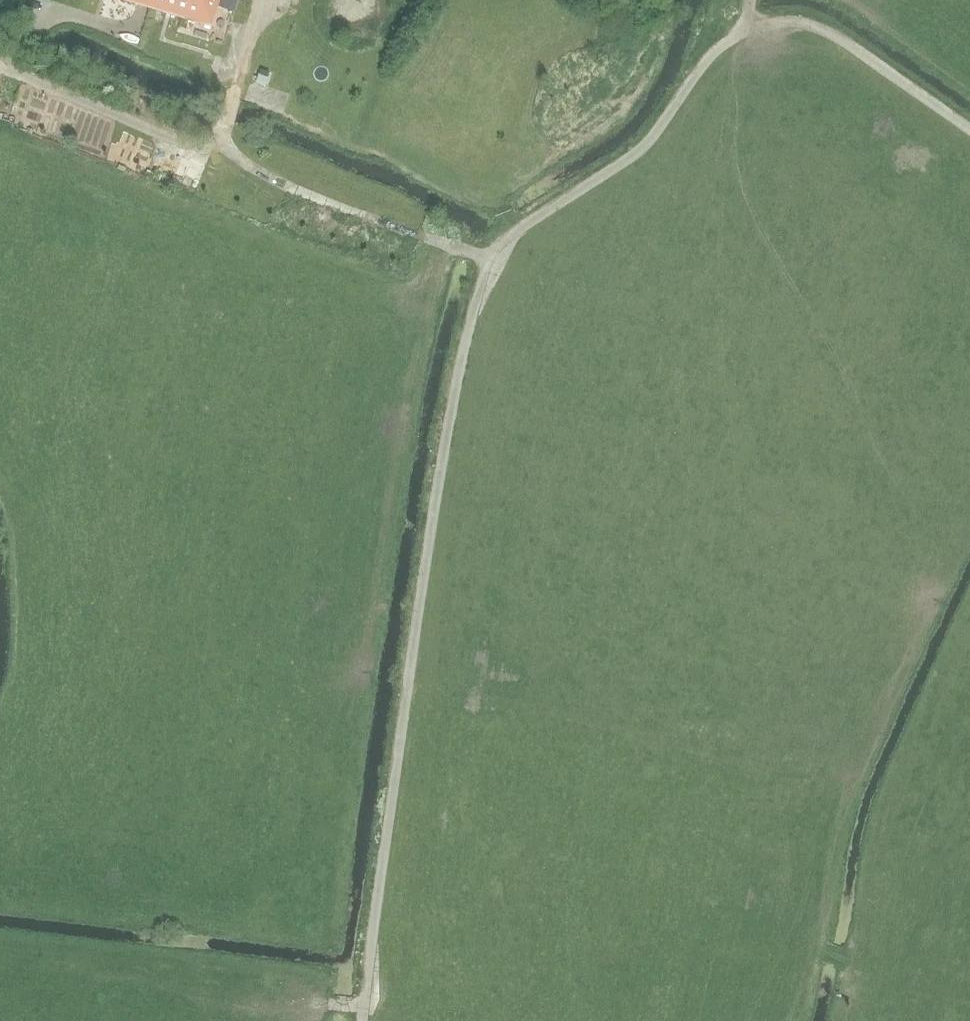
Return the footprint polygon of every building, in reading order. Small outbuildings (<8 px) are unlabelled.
[(152,10),(155,0),(118,0),(152,10)] [(152,10),(214,27),(221,0),(155,0),(152,10)]
